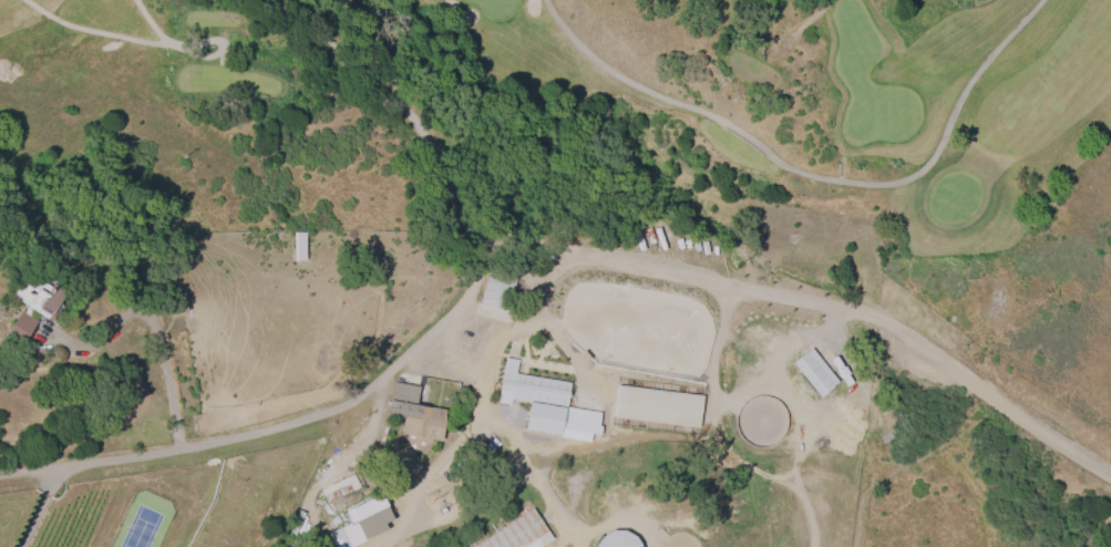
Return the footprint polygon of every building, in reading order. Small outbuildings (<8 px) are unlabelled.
[(479,301),(486,272),(515,280),(507,309),(479,301)] [(52,282),(65,290),(58,301),(61,303),(50,321),(24,305),(32,292),(24,287),(29,280),(31,281),(32,279),(40,283),(42,280),(50,285),(52,282)] [(26,303),(32,292),(18,284),(12,295),(26,303)] [(36,318),(19,309),(8,330),(25,339),(36,318)] [(839,381),(820,396),(791,361),(803,350),(804,351),(810,347),(839,381)] [(583,362),(576,354),(582,349),(588,357),(583,362)] [(563,415),(559,435),(523,429),(527,402),(511,400),(510,403),(495,401),(503,355),(517,358),(515,372),(569,381),(565,405),(599,411),(598,421),(563,415)] [(393,381),(419,386),(415,403),(446,410),(440,440),(432,437),(431,442),(416,448),(404,446),(408,433),(401,432),(404,416),(387,413),(390,399),(393,381)] [(615,383),(701,394),(698,425),(611,414),(615,383)] [(358,487),(326,503),(319,488),(351,473),(358,487)] [(385,528),(346,546),(335,546),(327,531),(349,522),(343,509),(380,493),(392,518),(383,523),(385,528)] [(448,508),(442,500),(450,496),(454,504),(448,508)] [(552,537),(537,546),(471,546),(532,506),(552,537)] [(638,541),(639,546),(593,546),(594,543),(603,534),(610,529),(623,529),(634,535),(638,541)]
